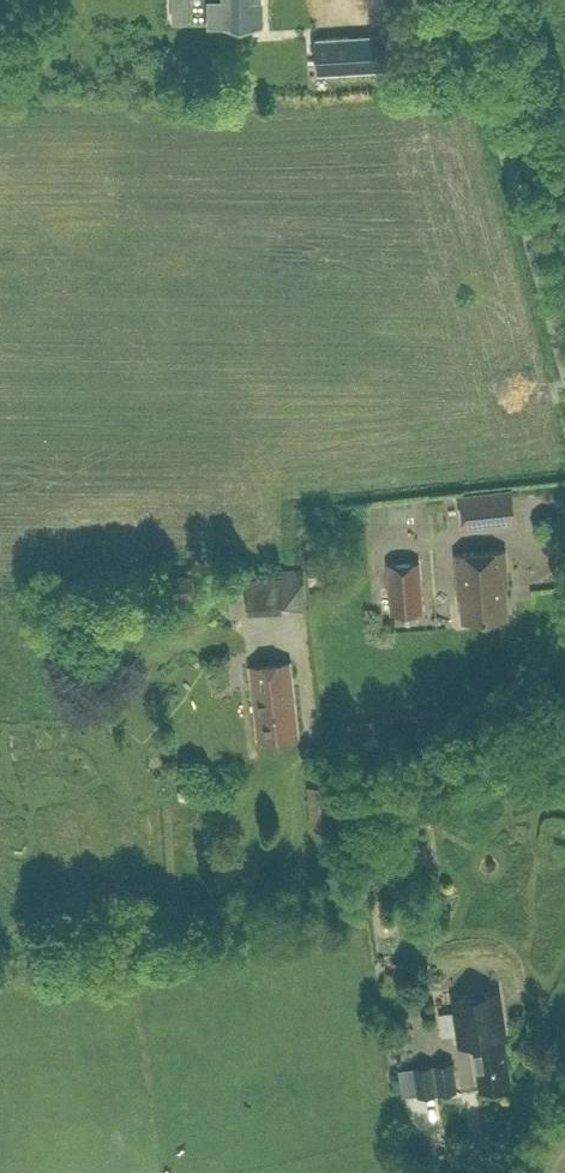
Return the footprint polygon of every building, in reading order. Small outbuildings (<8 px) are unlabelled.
[(261,23),(264,23),(264,21),(263,21),(263,0),(190,0),(190,18),(219,18),(219,21),(219,23),(221,23),(261,23)] [(385,32),(314,36),(316,72),(388,67),(385,32)] [(510,488),(460,494),(463,528),(514,522),(510,488)] [(498,618),(501,615),(508,615),(506,583),(508,583),(505,547),(455,552),(458,594),(460,594),(462,618),(488,616),(491,618),(498,618)] [(422,608),(418,560),(387,562),(391,610),(422,608)] [(284,608),(282,577),(246,579),(248,610),(284,608)] [(291,660),(248,665),(257,738),(299,733),(291,660)] [(479,1087),(511,1082),(504,1037),(506,1037),(499,989),(452,996),(459,1044),(472,1042),(479,1087)] [(454,1059),(442,1060),(412,1063),(415,1095),(457,1089),(454,1059)]
